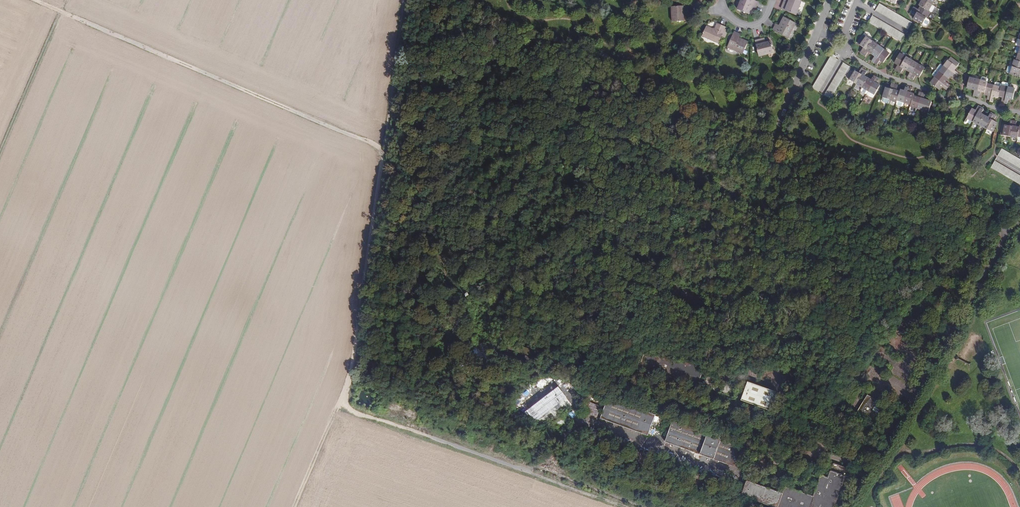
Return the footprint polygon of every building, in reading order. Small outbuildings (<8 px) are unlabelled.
[(751,9),(752,7),(756,8),(758,2),(753,0),(742,0),(738,9),(749,14),(751,9)] [(784,2),(781,9),(796,15),(802,1),(799,0),(790,0),(789,2),(788,4),(784,2)] [(924,0),(917,0),(921,2),(919,6),(921,6),(928,11),(932,5),(924,0)] [(875,10),(908,30),(912,23),(879,4),(875,10)] [(672,7),(672,16),(675,16),(675,22),(684,21),(684,16),(684,13),(689,13),(688,6),(672,7)] [(928,11),(921,6),(919,10),(914,7),(912,10),(926,18),(930,12),(928,11)] [(926,18),(912,10),(911,13),(916,16),(914,19),(923,25),(926,18)] [(905,35),(872,16),(868,23),(901,42),(905,35)] [(779,28),(775,26),(773,30),(788,38),(796,23),(784,17),(780,26),(779,28)] [(722,35),(727,37),(729,31),(725,29),(726,27),(717,23),(714,29),(707,26),(703,35),(719,42),(722,35)] [(737,37),(738,33),(735,32),(728,47),(742,54),(748,42),(739,38),(737,37)] [(863,54),(872,41),(864,35),(861,40),(864,42),(860,46),(863,48),(860,52),(863,54)] [(763,43),(762,39),(756,40),(759,56),(774,53),(771,41),(766,42),(763,43)] [(872,54),(878,46),(872,41),(863,54),(866,56),(869,52),(872,54)] [(875,63),(884,50),(878,46),(872,54),(875,57),(872,61),(875,63)] [(890,54),(884,50),(875,63),(877,65),(880,60),(883,63),(890,54)] [(895,70),(898,71),(906,57),(900,54),(894,63),(898,65),(895,70)] [(818,92),(838,60),(831,56),(812,88),(818,92)] [(906,57),(898,71),(901,73),(903,68),(907,70),(912,61),(906,57)] [(948,60),(944,66),(957,76),(958,73),(954,70),(957,67),(948,60)] [(912,61),(907,70),(910,72),(908,77),(910,79),(918,65),(912,61)] [(850,67),(844,63),(824,96),(831,100),(850,67)] [(937,69),(937,70),(948,78),(950,75),(955,79),(957,76),(944,66),(941,64),(940,65),(937,69)] [(918,65),(910,79),(913,80),(916,76),(919,78),(925,68),(918,65)] [(1012,67),(1010,66),(1008,66),(1007,71),(1007,73),(1019,77),(1019,69),(1012,67)] [(847,79),(856,84),(864,71),(861,69),(859,73),(855,71),(853,75),(850,73),(847,79)] [(933,76),(935,78),(948,87),(950,85),(946,81),(948,78),(937,70),(936,70),(933,75),(933,76)] [(864,71),(856,84),(862,88),(868,79),(864,76),(867,72),(864,71)] [(868,79),(862,88),(868,91),(877,78),(874,76),(871,81),(868,79)] [(877,78),(868,91),(875,95),(880,86),(877,84),(879,80),(877,78)] [(948,87),(935,78),(930,83),(939,90),(942,87),(946,90),(948,87)] [(976,96),(980,81),(970,78),(967,88),(975,90),(973,95),(976,96)] [(985,93),(987,84),(987,82),(980,81),(976,96),(979,97),(981,92),(985,93)] [(883,98),(890,100),(895,85),(892,84),(890,89),(886,88),(883,98)] [(990,100),(994,86),(987,84),(985,93),(984,94),(988,95),(987,99),(990,100)] [(897,102),(897,101),(900,92),(896,91),(898,86),(895,85),(890,100),(897,102)] [(897,101),(904,103),(908,89),(909,87),(906,86),(904,92),(900,90),(900,92),(897,101)] [(998,96),(1001,88),(994,86),(990,100),(990,101),(993,102),(994,97),(998,98),(998,96)] [(1004,103),(1008,88),(1001,86),(1001,88),(998,96),(1002,97),(1001,102),(1004,103)] [(1015,89),(1008,88),(1004,103),(1007,104),(1009,99),(1013,100),(1015,89)] [(904,103),(911,105),(913,96),(914,95),(911,94),(912,90),(908,89),(904,103)] [(913,96),(911,105),(910,107),(917,109),(922,93),(919,92),(917,98),(913,96)] [(922,93),(917,109),(924,111),(925,110),(933,113),(935,108),(926,105),(928,101),(924,100),(925,94),(922,93)] [(972,125),(973,122),(981,108),(978,106),(975,111),(972,109),(965,122),(966,123),(967,123),(968,123),(972,125)] [(973,122),(980,125),(985,116),(981,114),(984,109),(981,108),(973,122)] [(980,125),(986,129),(994,115),(991,113),(988,118),(985,116),(980,125)] [(994,115),(986,129),(992,132),(997,123),(994,121),(996,116),(994,115)] [(1000,135),(1010,137),(1013,121),(1010,121),(1009,126),(1002,124),(1000,135)] [(1010,137),(1017,138),(1018,136),(1019,128),(1016,127),(1017,122),(1013,121),(1010,137)] [(1002,149),(998,155),(1019,168),(1019,159),(1002,149)] [(995,161),(991,168),(1019,185),(1019,176),(995,161)] [(748,382),(742,401),(772,411),(778,392),(748,382)] [(540,428),(572,404),(559,387),(527,411),(540,428)] [(872,419),(879,411),(867,399),(860,407),(872,419)] [(607,401),(601,420),(649,435),(655,416),(607,401)] [(666,440),(666,442),(703,456),(706,456),(733,466),(737,467),(737,466),(738,457),(734,456),(734,454),(729,453),(730,449),(727,448),(727,447),(728,441),(718,438),(714,438),(711,437),(705,436),(687,430),(690,430),(679,426),(675,424),(673,424),(666,440)] [(774,506),(836,506),(846,476),(832,472),(830,479),(822,476),(816,497),(787,488),(785,494),(749,482),(744,498),(774,506)]
